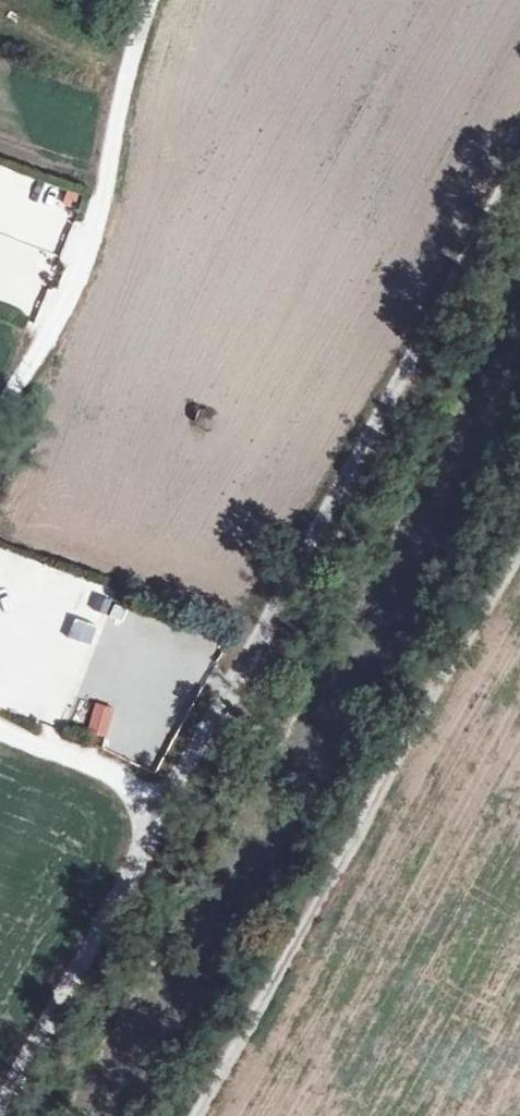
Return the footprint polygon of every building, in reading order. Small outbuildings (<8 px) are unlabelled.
[(89,645),(96,624),(73,616),(66,637),(89,645)] [(31,717),(54,676),(32,664),(41,647),(24,638),(14,655),(0,647),(0,700),(31,717)] [(103,709),(86,701),(72,730),(89,738),(103,709)]
